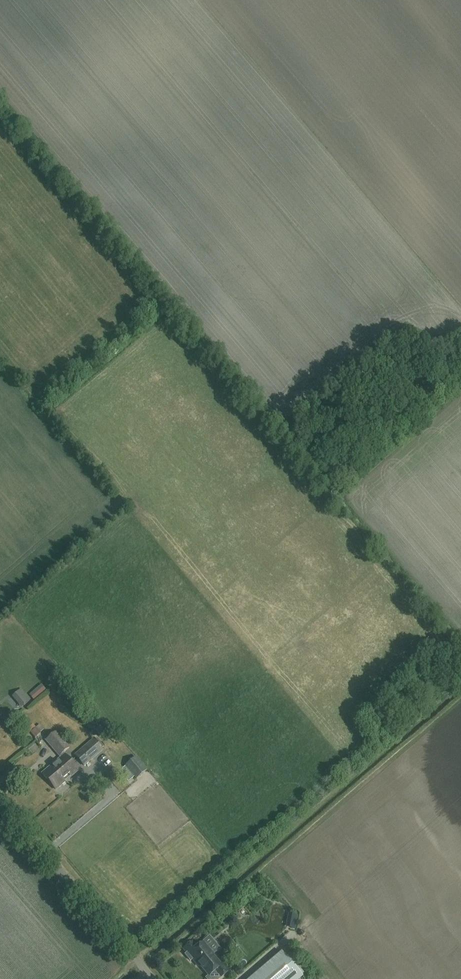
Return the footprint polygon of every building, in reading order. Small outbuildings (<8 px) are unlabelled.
[(44,730),(39,725),(36,728),(33,724),(30,726),(28,727),(28,728),(27,728),(35,738),(40,734),(40,733),(44,730)] [(50,780),(72,762),(63,753),(70,747),(57,731),(48,739),(62,756),(43,772),(50,780)] [(85,766),(105,749),(104,748),(106,746),(98,736),(96,739),(95,738),(83,748),(77,753),(75,754),(85,766)] [(136,756),(125,766),(137,779),(148,770),(136,756)] [(72,762),(50,780),(57,788),(79,770),(72,762)] [(212,955),(214,954),(203,941),(197,947),(192,942),(184,949),(187,953),(185,954),(190,961),(192,959),(195,963),(197,961),(209,976),(215,971),(221,978),(230,970),(224,962),(221,965),(212,955)] [(282,952),(250,978),(301,978),(303,977),(282,952)]
